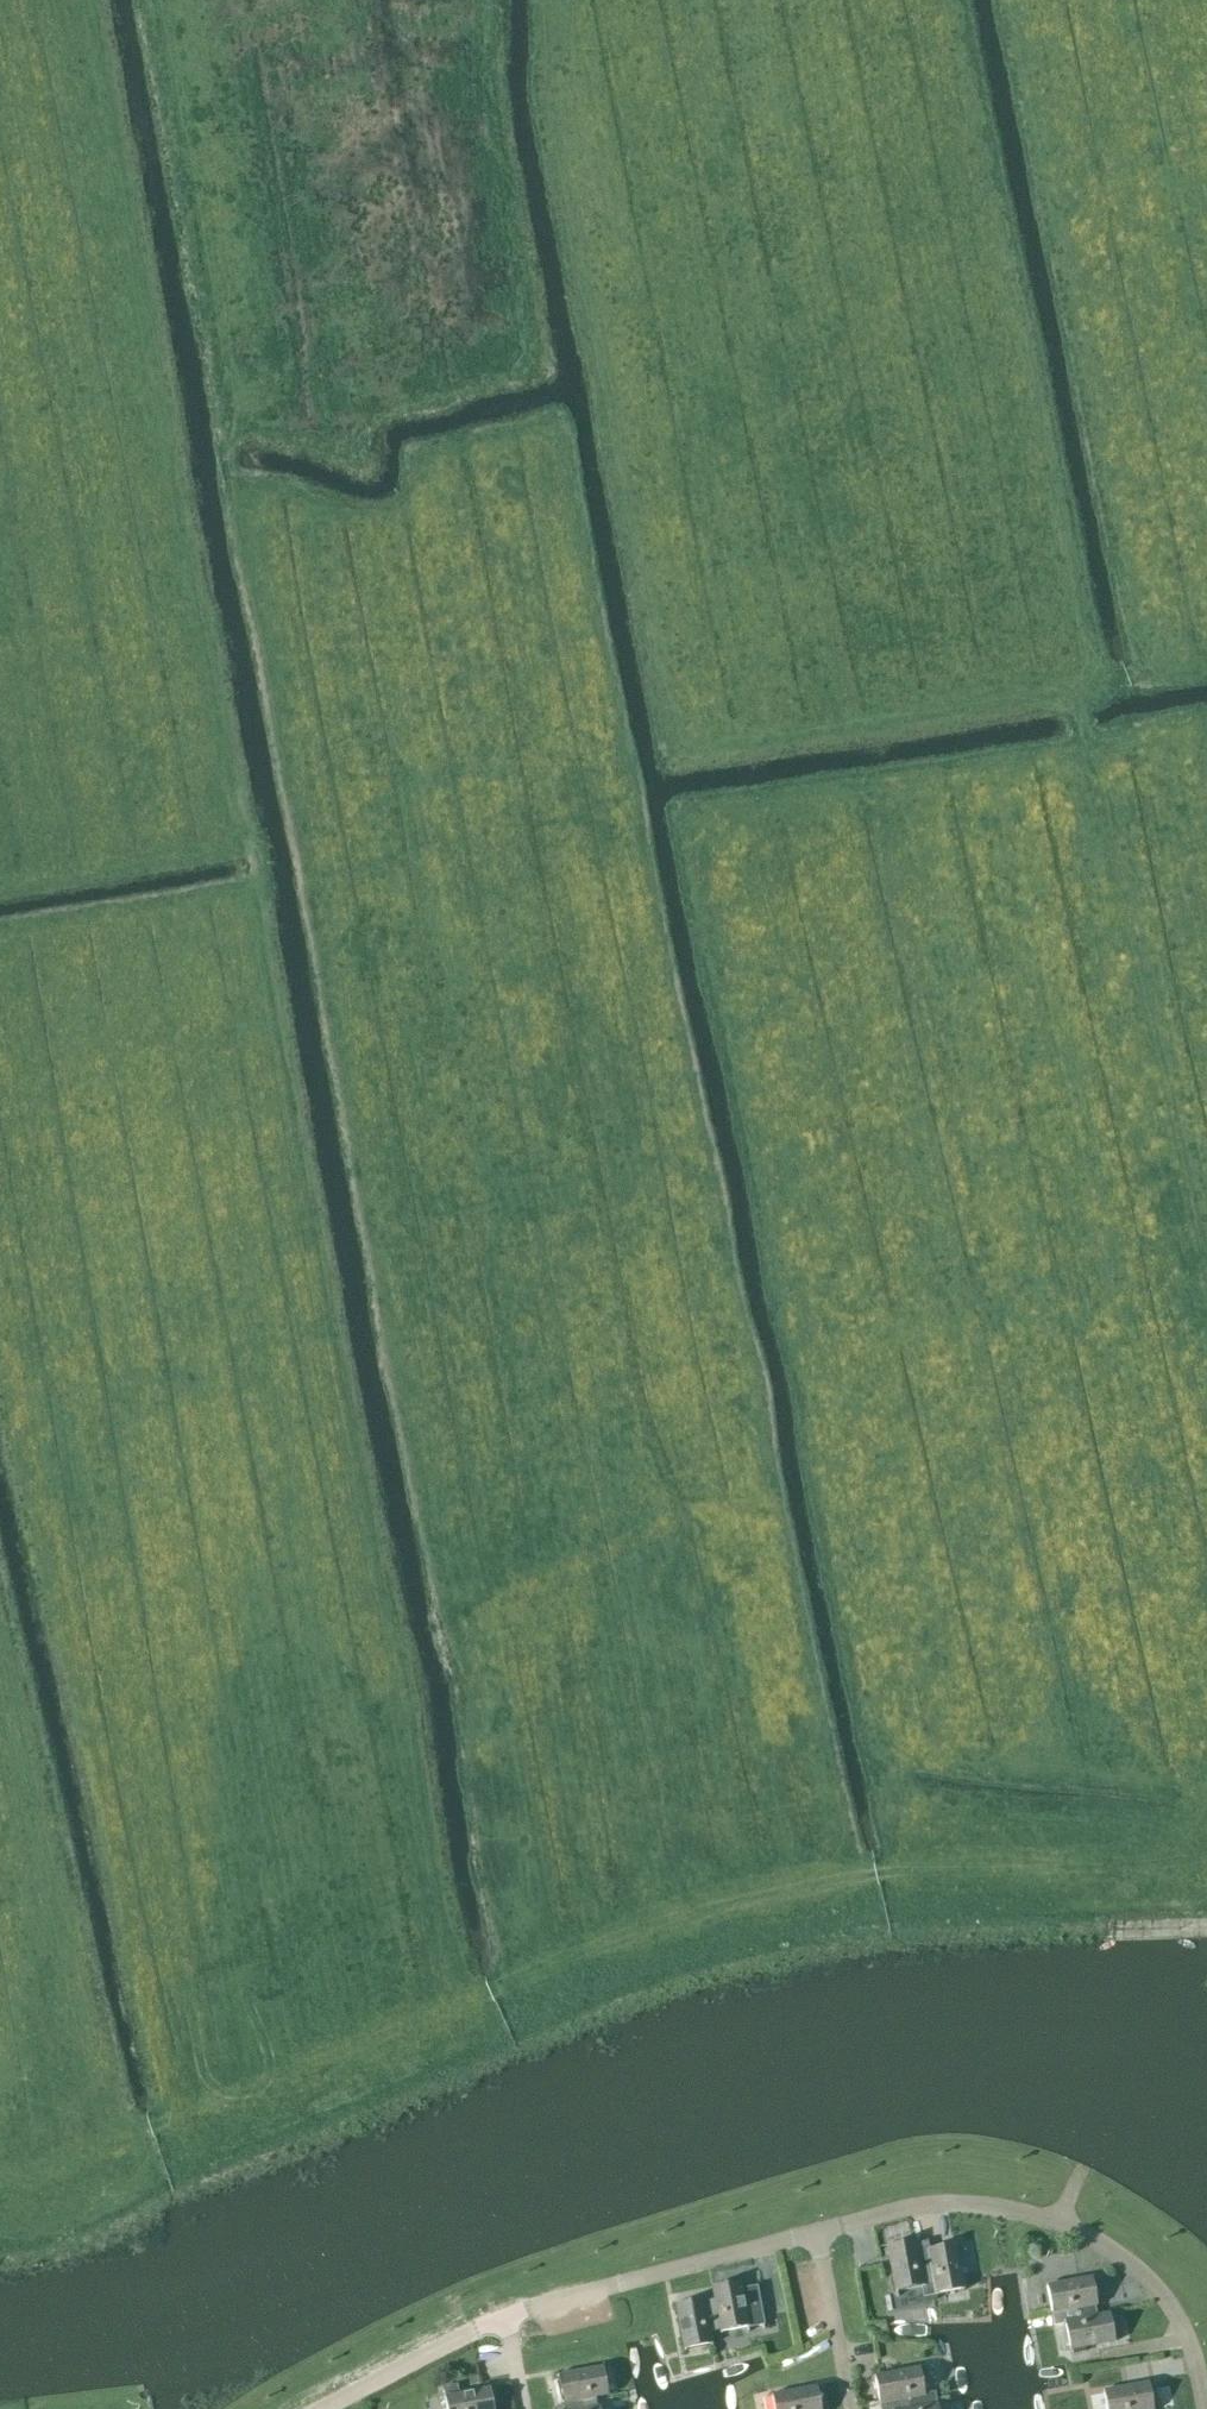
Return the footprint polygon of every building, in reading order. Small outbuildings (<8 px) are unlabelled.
[(928,2248),(927,2238),(914,2240),(920,2269),(931,2267),(934,2286),(936,2297),(963,2292),(955,2244),(928,2248)] [(934,2286),(931,2267),(920,2269),(914,2240),(887,2245),(896,2293),(934,2286)] [(1061,2312),(1079,2309),(1081,2320),(1100,2316),(1093,2278),(1045,2287),(1050,2314),(1061,2312)] [(712,2286),(714,2296),(717,2315),(706,2317),(710,2336),(763,2326),(758,2296),(742,2299),(739,2281),(712,2286)] [(675,2304),(684,2351),(712,2346),(710,2336),(706,2317),(717,2315),(714,2296),(675,2304)] [(1061,2312),(1068,2350),(1116,2341),(1111,2314),(1100,2316),(1081,2320),(1079,2309),(1061,2312)] [(595,2398),(608,2396),(603,2367),(557,2375),(562,2404),(565,2403),(566,2408),(581,2408),(580,2401),(595,2398)] [(907,2399),(909,2408),(913,2408),(928,2406),(921,2368),(873,2377),(878,2405),(888,2403),(907,2399)] [(1150,2383),(1102,2392),(1105,2408),(1154,2408),(1150,2383)] [(456,2385),(442,2388),(444,2398),(458,2395),(456,2385)] [(818,2387),(770,2396),(772,2408),(822,2408),(818,2387)] [(491,2389),(458,2395),(444,2398),(443,2398),(445,2408),(495,2408),(491,2389)] [(581,2408),(599,2408),(599,2407),(597,2407),(595,2398),(580,2401),(581,2408)] [(889,2408),(909,2408),(907,2399),(888,2403),(889,2408)]
